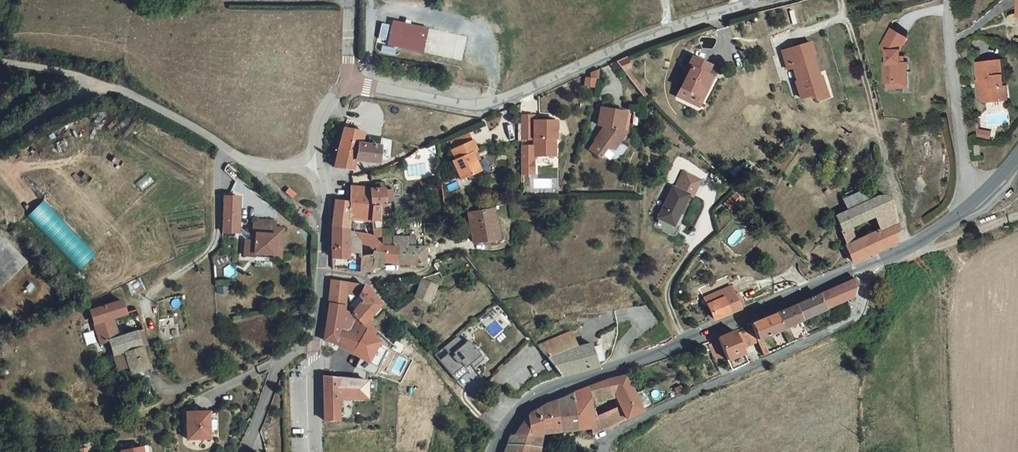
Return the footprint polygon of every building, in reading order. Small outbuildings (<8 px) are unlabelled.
[(429,46),(434,22),(398,14),(393,38),(429,46)] [(889,74),(892,74),(906,73),(906,66),(912,65),(911,56),(905,56),(905,44),(911,31),(894,23),(885,42),(891,44),(891,54),(888,55),(889,74)] [(813,91),(822,97),(830,85),(822,82),(819,73),(822,72),(815,50),(818,49),(814,38),(786,47),(791,65),(798,63),(802,77),(799,78),(804,93),(813,91)] [(1008,90),(1007,77),(1010,76),(1006,51),(982,54),(984,71),(986,71),(987,77),(983,77),(984,88),(991,93),(1008,90)] [(687,84),(705,93),(715,72),(712,70),(716,62),(698,53),(694,63),(696,65),(687,84)] [(906,66),(906,73),(892,74),(893,82),(913,81),(912,65),(906,66)] [(584,86),(597,86),(597,72),(583,73),(584,86)] [(719,74),(715,72),(705,93),(687,84),(682,93),(704,104),(719,74)] [(825,72),(822,72),(819,73),(822,82),(830,85),(825,72)] [(832,94),(830,85),(822,97),(832,94)] [(633,125),(629,122),(631,106),(607,102),(604,120),(612,120),(611,125),(608,125),(602,134),(603,135),(614,142),(622,143),(633,125)] [(561,115),(538,115),(538,140),(538,152),(556,152),(556,135),(561,135),(561,115)] [(983,125),(997,127),(998,120),(983,116),(983,125)] [(343,143),(362,146),(360,152),(384,155),(386,139),(368,136),(370,126),(348,122),(343,143)] [(480,155),(477,147),(481,145),(477,134),(456,143),(459,152),(456,154),(465,174),(484,166),(480,155)] [(614,142),(603,135),(598,143),(608,150),(614,142)] [(538,152),(538,140),(525,140),(525,168),(538,168),(538,152)] [(357,164),(360,152),(362,146),(343,143),(339,160),(357,164)] [(485,153),(481,145),(477,147),(480,155),(485,153)] [(676,220),(692,188),(696,189),(704,173),(690,166),(682,183),(677,180),(661,213),(676,220)] [(338,221),(354,223),(354,219),(364,219),(364,216),(375,216),(375,184),(375,183),(355,182),(355,195),(341,194),(339,208),(335,208),(335,212),(338,212),(338,221)] [(375,184),(375,216),(386,213),(391,207),(390,198),(388,198),(389,183),(380,183),(375,184)] [(395,198),(396,183),(389,183),(388,198),(390,198),(395,198)] [(249,185),(229,185),(229,220),(248,220),(249,185)] [(855,218),(881,208),(899,201),(899,195),(892,189),(882,190),(839,206),(846,222),(855,218)] [(731,213),(743,201),(734,192),(722,204),(731,213)] [(498,212),(502,212),(500,201),(475,205),(478,234),(501,231),(498,212)] [(901,216),(899,201),(881,208),(886,222),(901,216)] [(92,256),(40,202),(27,215),(79,269),(92,256)] [(262,245),(262,241),(280,241),(280,233),(288,232),(288,214),(281,214),(281,206),(263,205),(263,209),(259,209),(259,221),(263,220),(263,228),(252,227),(252,244),(262,245)] [(861,233),(886,222),(881,208),(855,218),(861,233)] [(858,254),(902,234),(901,216),(886,222),(861,233),(851,237),(858,254)] [(861,233),(855,218),(846,222),(851,237),(861,233)] [(353,240),(354,223),(338,221),(337,240),(353,240)] [(353,249),(353,245),(364,245),(364,236),(365,227),(354,223),(353,240),(337,240),(337,250),(353,249)] [(374,228),(365,227),(364,236),(373,236),(378,246),(378,248),(377,254),(401,256),(402,242),(396,241),(386,240),(374,228)] [(402,242),(401,256),(428,258),(428,257),(430,241),(413,240),(412,231),(398,231),(396,241),(402,242)] [(21,263),(0,242),(0,284),(21,263)] [(378,248),(366,249),(365,268),(376,270),(377,254),(378,248)] [(859,271),(799,297),(806,313),(842,297),(844,301),(849,299),(847,295),(854,292),(857,295),(860,290),(864,275),(859,271)] [(439,278),(425,272),(419,289),(433,295),(439,278)] [(362,315),(368,320),(371,315),(373,313),(385,297),(373,282),(372,280),(369,279),(367,278),(337,273),(334,296),(362,315)] [(746,290),(742,292),(737,279),(710,290),(719,312),(750,299),(746,290)] [(125,328),(120,315),(117,316),(115,310),(117,309),(130,303),(125,290),(94,304),(98,315),(107,336),(115,332),(121,346),(148,337),(142,322),(125,328)] [(301,306),(317,305),(317,295),(301,296),(301,306)] [(379,329),(368,320),(362,315),(334,296),(330,332),(326,332),(325,340),(329,340),(331,340),(332,334),(339,338),(340,336),(375,355),(384,332),(379,329)] [(787,322),(806,313),(799,297),(781,305),(787,322)] [(871,299),(868,309),(874,311),(877,301),(871,299)] [(763,332),(787,322),(781,305),(756,316),(763,332)] [(379,329),(383,324),(371,315),(368,320),(379,329)] [(746,340),(763,332),(756,316),(739,323),(746,340)] [(746,340),(739,323),(722,330),(731,352),(732,353),(748,346),(746,340)] [(577,324),(542,339),(548,346),(552,349),(563,368),(603,358),(602,354),(610,352),(606,337),(598,338),(597,336),(583,340),(577,324)] [(462,329),(439,348),(457,368),(469,358),(473,355),(478,361),(489,352),(473,334),(469,337),(462,329)] [(721,357),(731,352),(722,330),(711,335),(721,357)] [(152,359),(154,358),(148,337),(121,346),(125,360),(135,357),(142,380),(135,382),(137,389),(144,387),(148,399),(163,394),(152,359)] [(748,346),(732,353),(736,363),(752,356),(748,346)] [(469,358),(457,368),(462,374),(474,364),(469,358)] [(632,368),(613,373),(621,390),(625,399),(631,412),(647,404),(632,368)] [(329,369),(329,414),(345,415),(345,403),(346,392),(350,392),(373,392),(374,375),(329,369)] [(375,393),(385,393),(387,371),(378,370),(375,393)] [(621,390),(613,373),(593,382),(595,395),(621,390)] [(613,373),(593,378),(593,382),(613,373)] [(576,423),(597,421),(596,412),(595,395),(593,382),(577,388),(576,407),(576,423)] [(577,388),(562,395),(563,408),(576,407),(577,388)] [(595,395),(596,412),(625,399),(621,390),(595,395)] [(517,428),(547,426),(564,424),(563,408),(562,395),(539,405),(533,408),(528,411),(524,415),(523,416),(519,424),(517,428)] [(631,412),(625,399),(596,412),(597,421),(598,426),(631,412)] [(213,402),(192,404),(193,430),(215,429),(213,402)] [(563,408),(564,424),(576,423),(576,407),(563,408)] [(547,426),(517,428),(508,451),(542,451),(547,426)] [(129,451),(158,451),(157,441),(154,439),(127,443),(129,451)]
